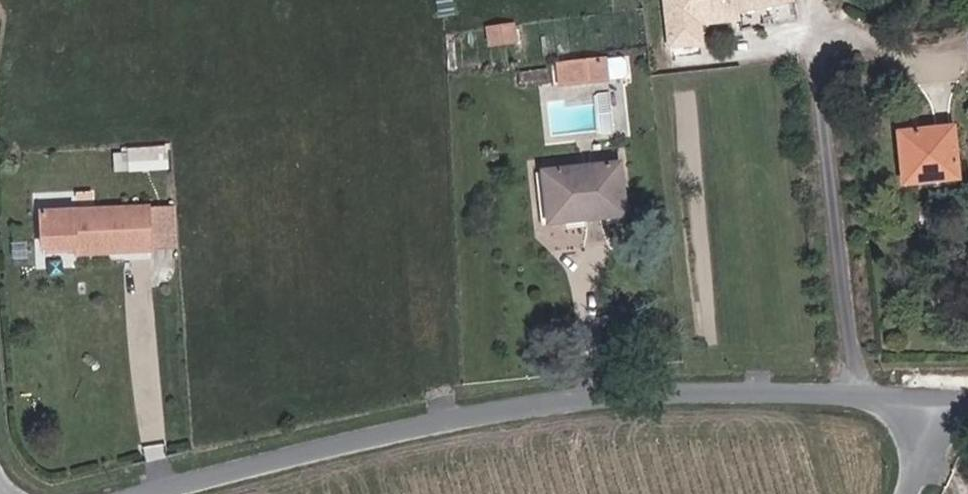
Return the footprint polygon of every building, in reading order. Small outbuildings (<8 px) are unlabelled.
[(441,12),(458,11),(458,0),(441,0),(441,12)] [(719,11),(779,0),(717,0),(719,11)] [(490,45),(521,42),(518,20),(487,24),(490,45)] [(604,80),(613,78),(611,51),(565,54),(567,84),(578,83),(604,80)] [(521,67),(523,79),(551,76),(549,64),(521,67)] [(604,80),(578,83),(578,94),(604,93),(604,80)] [(963,177),(957,124),(904,129),(907,175),(945,171),(945,179),(963,177)] [(118,153),(120,171),(173,166),(171,147),(118,153)] [(623,213),(616,156),(544,165),(549,212),(582,209),(582,218),(623,213)] [(138,203),(142,246),(151,245),(150,202),(138,203)] [(44,241),(83,240),(83,248),(142,246),(138,203),(43,206),(44,241)]
